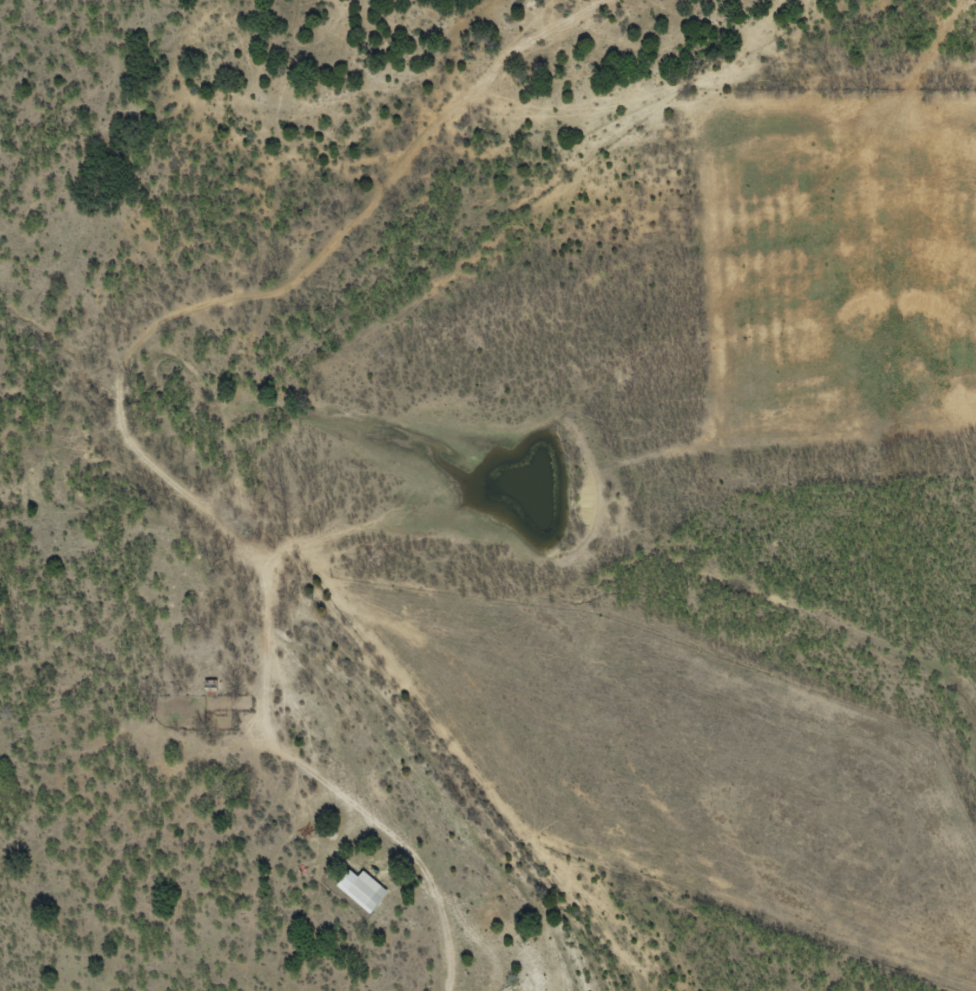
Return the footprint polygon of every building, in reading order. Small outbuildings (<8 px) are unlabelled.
[(363,872),(358,878),(349,871),(336,887),(370,915),(389,893),(363,872)]
